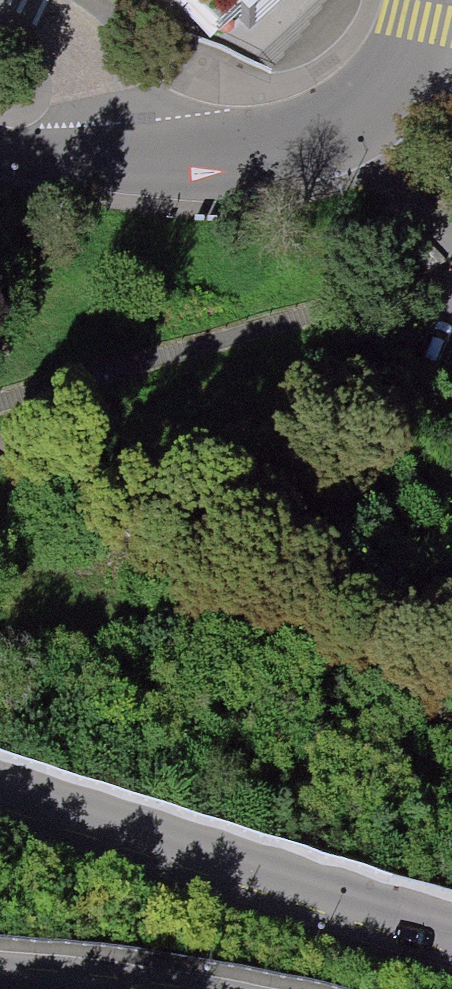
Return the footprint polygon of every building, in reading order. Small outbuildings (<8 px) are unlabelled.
[(238,58),(303,0),(186,0),(238,58)]
